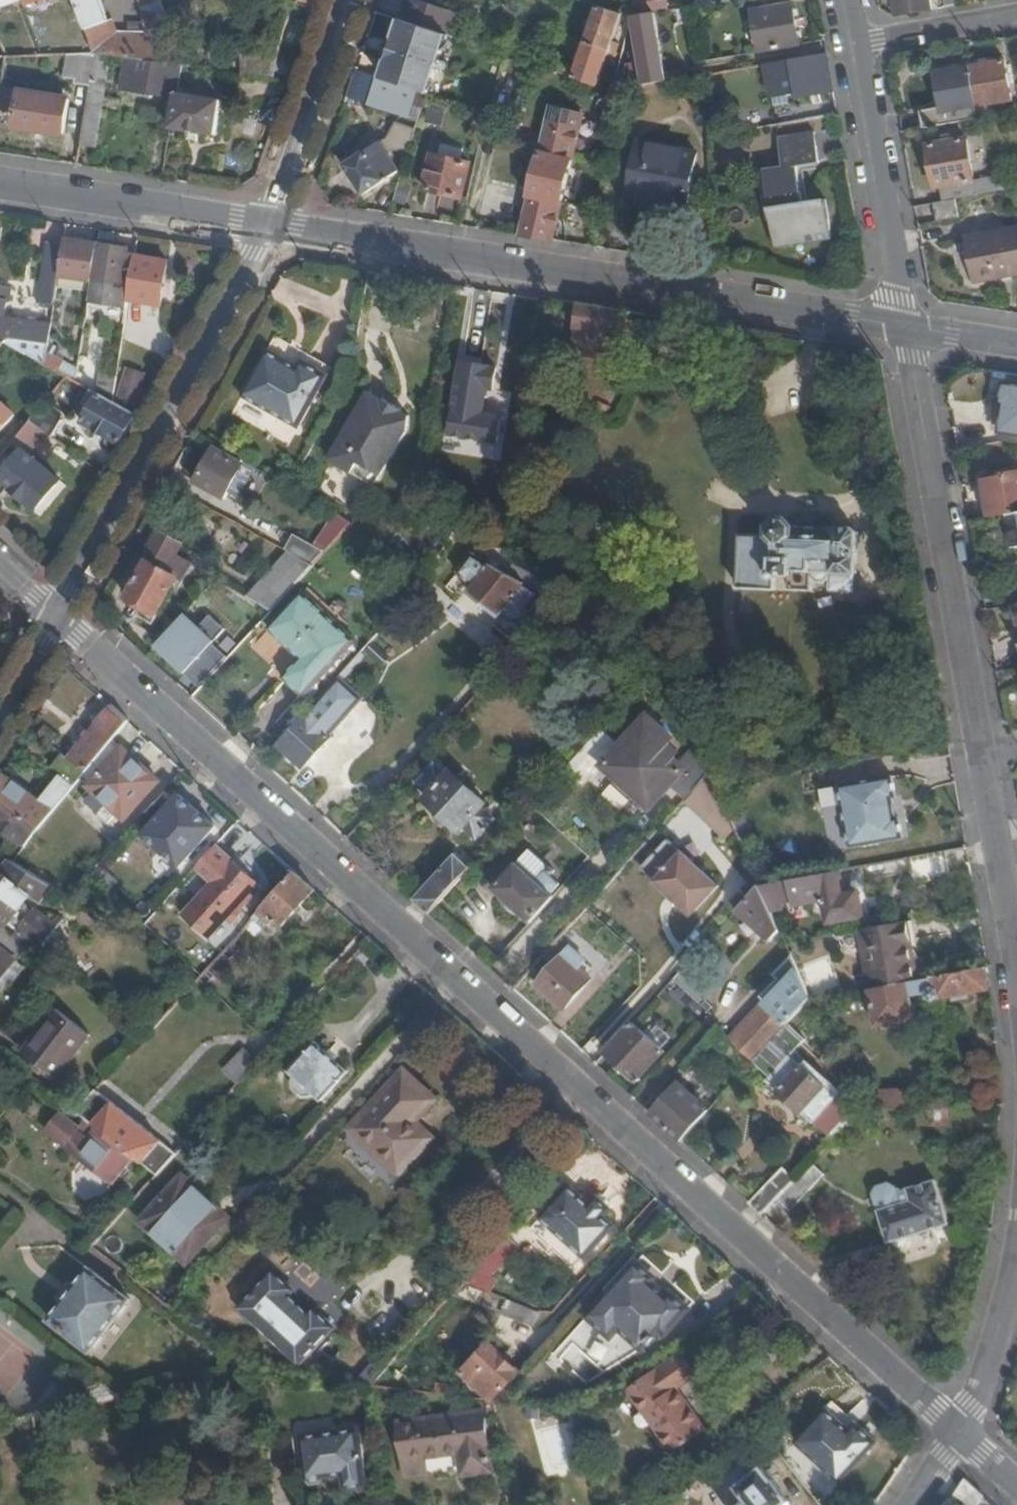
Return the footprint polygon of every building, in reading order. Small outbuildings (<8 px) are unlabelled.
[(93,56),(109,58),(123,60),(145,63),(160,65),(164,42),(148,40),(147,45),(111,40),(111,36),(113,35),(111,22),(106,23),(98,0),(73,0),(93,56)] [(144,12),(143,34),(168,38),(161,0),(139,0),(144,12)] [(314,0),(293,0),(292,3),(311,10),(314,0)] [(402,22),(446,37),(453,14),(412,0),(409,0),(402,22)] [(646,12),(669,9),(668,0),(645,0),(646,12)] [(896,15),(930,9),(928,0),(894,0),(896,15)] [(759,53),(800,46),(793,4),(753,12),(759,53)] [(598,8),(586,44),(611,52),(623,17),(598,8)] [(645,88),(667,84),(655,22),(654,15),(634,19),(641,65),(645,88)] [(402,22),(401,22),(396,36),(387,62),(381,80),(425,95),(427,96),(446,37),(402,22)] [(387,62),(396,36),(386,43),(384,51),(387,62)] [(181,68),(186,69),(187,57),(189,47),(168,43),(164,42),(160,65),(181,68)] [(611,52),(586,44),(574,80),(599,88),(611,52)] [(2,52),(5,60),(25,59),(23,51),(2,52)] [(93,56),(67,57),(64,78),(74,80),(74,86),(88,89),(93,56)] [(88,89),(79,145),(94,147),(109,58),(93,56),(88,89)] [(833,91),(827,56),(778,65),(781,90),(797,88),(799,96),(833,91)] [(1002,59),(968,65),(978,118),(986,117),(983,104),(1009,99),(1002,59)] [(143,75),(145,63),(123,60),(121,72),(143,75)] [(176,95),(181,68),(160,65),(145,63),(143,75),(121,72),(117,90),(173,99),(174,95),(176,95)] [(637,90),(645,88),(641,65),(627,68),(631,91),(637,90)] [(922,111),(925,128),(978,118),(968,65),(935,71),(943,107),(922,111)] [(381,80),(355,71),(346,96),(407,118),(411,106),(421,109),(425,95),(381,80)] [(67,100),(19,92),(13,129),(60,136),(67,100)] [(173,99),(169,127),(214,135),(219,102),(176,95),(174,95),(173,99)] [(517,235),(551,240),(583,117),(577,116),(580,103),(554,96),(517,235)] [(730,133),(729,121),(712,123),(714,136),(730,133)] [(390,148),(411,151),(415,127),(394,124),(390,148)] [(797,177),(802,177),(800,164),(817,161),(812,132),(775,138),(780,168),(761,171),(770,220),(775,246),(830,236),(825,199),(806,201),(801,202),(797,177)] [(953,200),(976,196),(965,139),(926,146),(932,186),(937,186),(939,202),(953,200)] [(397,175),(377,144),(344,167),(362,196),(397,175)] [(695,153),(640,144),(629,196),(685,206),(695,153)] [(469,162),(434,153),(423,188),(459,198),(469,162)] [(770,220),(761,171),(756,172),(764,221),(770,220)] [(806,201),(802,177),(797,177),(801,202),(806,201)] [(939,202),(931,204),(935,220),(956,217),(953,200),(939,202)] [(964,237),(971,283),(1016,275),(1016,228),(964,237)] [(91,286),(97,246),(63,241),(62,245),(56,280),(91,286)] [(38,304),(52,306),(56,280),(62,245),(47,242),(38,304)] [(125,250),(97,246),(91,286),(88,301),(125,307),(126,302),(128,284),(119,282),(125,250)] [(165,263),(132,258),(128,284),(126,302),(158,308),(165,263)] [(0,287),(0,342),(5,344),(43,365),(49,326),(1,318),(4,302),(7,302),(9,289),(0,287)] [(88,301),(87,309),(124,315),(125,307),(88,301)] [(625,312),(581,305),(572,352),(617,359),(625,312)] [(302,361),(297,368),(296,371),(284,364),(285,362),(267,351),(241,397),(297,428),(328,376),(302,361)] [(296,371),(297,368),(285,362),(284,364),(296,371)] [(491,391),(494,369),(460,363),(446,435),(496,444),(500,419),(481,415),(485,390),(491,391)] [(94,394),(111,404),(115,376),(98,373),(94,394)] [(80,423),(117,445),(134,417),(111,404),(94,394),(89,391),(82,402),(90,407),(80,423)] [(329,461),(371,485),(404,431),(405,418),(367,396),(329,461)] [(14,417),(1,405),(0,405),(0,431),(14,417)] [(46,433),(50,436),(61,420),(43,406),(30,421),(46,433)] [(11,442),(21,451),(0,475),(0,480),(33,511),(58,482),(27,454),(46,433),(30,421),(11,442)] [(243,466),(215,450),(196,482),(225,498),(243,466)] [(989,517),(1009,514),(1016,513),(1016,472),(983,478),(989,517)] [(278,481),(264,473),(259,483),(272,490),(278,481)] [(336,536),(349,522),(333,513),(324,529),(336,536)] [(1009,514),(1014,548),(1016,547),(1016,513),(1009,514)] [(828,572),(851,572),(852,530),(846,526),(837,525),(833,530),(832,537),(789,535),(790,523),(782,515),(771,515),(765,522),(765,535),(736,534),(732,587),(771,587),(772,575),(786,575),(786,588),(809,588),(809,580),(812,580),(813,583),(824,583),(828,577),(828,572)] [(177,557),(183,546),(160,533),(136,572),(141,574),(129,594),(157,612),(177,578),(183,581),(191,565),(177,557)] [(292,537),(283,551),(286,552),(310,565),(321,553),(292,537)] [(197,553),(183,546),(177,557),(191,565),(197,553)] [(246,599),(268,612),(310,565),(286,552),(246,599)] [(540,595),(469,555),(457,574),(472,588),(468,593),(498,615),(502,610),(517,621),(540,595)] [(850,589),(851,572),(828,572),(828,577),(829,589),(850,589)] [(354,639),(300,591),(267,627),(299,657),(282,677),(302,695),(354,639)] [(233,650),(189,609),(159,642),(171,652),(167,657),(183,671),(187,667),(204,682),(233,650)] [(339,678),(278,746),(301,768),(329,738),(328,736),(362,700),(339,678)] [(129,721),(115,707),(70,762),(85,774),(113,741),(129,721)] [(670,784),(686,799),(708,774),(697,749),(682,765),(671,756),(676,751),(666,742),(671,737),(648,716),(607,761),(607,768),(645,803),(654,803),(670,784)] [(602,731),(586,752),(600,763),(616,742),(602,731)] [(158,783),(113,741),(85,774),(82,778),(125,819),(158,783)] [(586,781),(600,766),(582,751),(569,767),(586,781)] [(85,774),(70,762),(62,755),(51,769),(59,776),(74,788),(82,778),(85,774)] [(481,808),(485,803),(451,771),(445,775),(434,763),(415,782),(428,794),(424,799),(460,831),(464,828),(475,838),(495,818),(481,808)] [(0,781),(0,800),(40,830),(74,788),(59,776),(39,800),(4,774),(0,781)] [(708,774),(686,799),(719,831),(730,821),(716,790),(712,782),(708,774)] [(840,785),(852,846),(904,836),(900,816),(897,817),(893,796),(896,795),(893,776),(840,785)] [(214,827),(180,795),(144,834),(154,845),(159,841),(172,853),(168,857),(178,866),(214,827)] [(26,846),(40,830),(0,800),(0,827),(26,846)] [(731,824),(742,850),(752,845),(741,819),(731,824)] [(656,880),(681,851),(667,839),(642,867),(656,880)] [(255,884),(216,845),(196,868),(212,885),(184,915),(208,936),(255,884)] [(490,890),(528,925),(553,898),(549,895),(557,886),(549,877),(547,879),(543,875),(549,870),(528,851),(490,890)] [(716,884),(681,851),(656,880),(691,912),(716,884)] [(950,877),(946,852),(909,858),(912,884),(950,877)] [(414,898),(429,911),(470,865),(456,853),(414,898)] [(0,874),(0,926),(2,927),(29,897),(37,902),(52,885),(14,861),(12,860),(0,874)] [(281,925),(315,890),(295,872),(254,917),(263,926),(267,922),(270,925),(275,919),(281,925)] [(758,885),(766,904),(783,901),(784,906),(820,900),(824,924),(857,918),(852,895),(836,897),(832,872),(758,885)] [(721,893),(737,908),(749,894),(734,879),(721,893)] [(769,937),(778,930),(766,904),(758,885),(749,894),(737,908),(769,937)] [(37,909),(15,938),(27,947),(39,956),(61,927),(37,909)] [(913,943),(909,920),(856,929),(867,988),(868,987),(910,980),(904,945),(913,943)] [(27,947),(15,938),(2,927),(0,926),(0,981),(27,947)] [(198,980),(212,992),(246,955),(231,942),(201,975),(198,980)] [(919,978),(913,943),(904,945),(910,980),(919,978)] [(584,959),(569,946),(536,982),(565,1007),(590,979),(576,967),(584,959)] [(808,998),(789,955),(772,973),(776,978),(761,996),(788,1021),(808,998)] [(931,998),(991,987),(989,966),(938,975),(939,987),(930,989),(931,998)] [(930,989),(939,987),(938,975),(919,978),(910,980),(868,987),(874,1023),(910,1018),(907,992),(930,989)] [(761,996),(725,1035),(753,1060),(788,1021),(761,996)] [(789,1023),(799,1032),(813,1017),(803,1008),(789,1023)] [(89,1037),(55,1010),(23,1053),(56,1078),(89,1037)] [(821,1053),(830,1046),(822,1028),(816,1014),(813,1017),(799,1032),(821,1053)] [(635,1021),(608,1052),(639,1079),(666,1049),(635,1021)] [(347,1072),(316,1042),(289,1070),(295,1076),(291,1080),(291,1085),(304,1097),(309,1097),(314,1093),(320,1100),(347,1072)] [(238,1084),(257,1064),(244,1051),(226,1071),(238,1084)] [(840,1090),(807,1060),(803,1063),(791,1053),(769,1078),(815,1119),(840,1090)] [(351,1130),(399,1176),(432,1141),(415,1124),(436,1101),(404,1072),(351,1130)] [(654,1114),(681,1139),(708,1109),(681,1085),(654,1114)] [(882,1108),(904,1107),(903,1088),(881,1090),(882,1108)] [(134,1155),(157,1173),(176,1152),(97,1089),(77,1111),(82,1114),(104,1131),(134,1155)] [(387,1189),(399,1176),(351,1130),(339,1143),(387,1189)] [(134,1155),(104,1131),(93,1144),(79,1135),(68,1148),(113,1181),(134,1155)] [(798,1176),(778,1198),(791,1210),(825,1173),(811,1161),(798,1176)] [(778,1198),(798,1176),(785,1164),(750,1202),(763,1214),(778,1198)] [(215,1216),(172,1176),(131,1220),(175,1260),(215,1216)] [(948,1220),(935,1179),(898,1191),(902,1202),(880,1209),(890,1239),(948,1220)] [(902,1202),(898,1191),(896,1186),(889,1182),(878,1186),(874,1193),(880,1209),(902,1202)] [(614,1226),(570,1187),(543,1217),(586,1256),(614,1226)] [(542,1218),(532,1229),(569,1264),(580,1253),(542,1218)] [(525,1305),(530,1290),(501,1280),(516,1241),(494,1232),(474,1286),(525,1305)] [(666,1333),(694,1302),(642,1254),(565,1339),(605,1373),(640,1352),(649,1341),(651,1342),(655,1339),(653,1337),(662,1328),(666,1333)] [(311,1282),(328,1302),(343,1290),(326,1269),(311,1282)] [(91,1354),(130,1303),(91,1273),(52,1323),(91,1354)] [(298,1364),(330,1328),(312,1312),(308,1317),(288,1299),(291,1294),(272,1278),(239,1312),(298,1364)] [(531,1327),(537,1313),(515,1303),(509,1318),(531,1327)] [(494,1399),(519,1372),(487,1343),(460,1373),(480,1391),(482,1388),(494,1399)] [(693,1374),(678,1355),(656,1372),(654,1370),(625,1391),(672,1451),(703,1427),(680,1396),(675,1399),(670,1392),(693,1374)] [(381,1359),(357,1384),(372,1386),(390,1367),(381,1359)] [(390,1367),(372,1386),(384,1387),(397,1373),(390,1367)] [(88,1406),(122,1399),(106,1385),(85,1389),(88,1406)] [(593,1427),(578,1404),(569,1410),(580,1435),(593,1427)] [(405,1457),(424,1454),(459,1451),(463,1474),(490,1471),(483,1411),(399,1420),(405,1457)] [(846,1427),(832,1414),(801,1448),(846,1488),(883,1447),(863,1429),(854,1437),(844,1429),(846,1427)] [(324,1476),(343,1474),(345,1488),(367,1485),(359,1427),(301,1435),(307,1479),(309,1478),(312,1484),(323,1482),(324,1476)] [(427,1473),(424,1454),(405,1457),(407,1476),(427,1473)] [(792,1501),(763,1466),(759,1469),(752,1459),(731,1477),(739,1486),(737,1489),(747,1501),(742,1504),(787,1504),(792,1501)] [(986,1495),(967,1477),(948,1504),(979,1504),(986,1495)]
